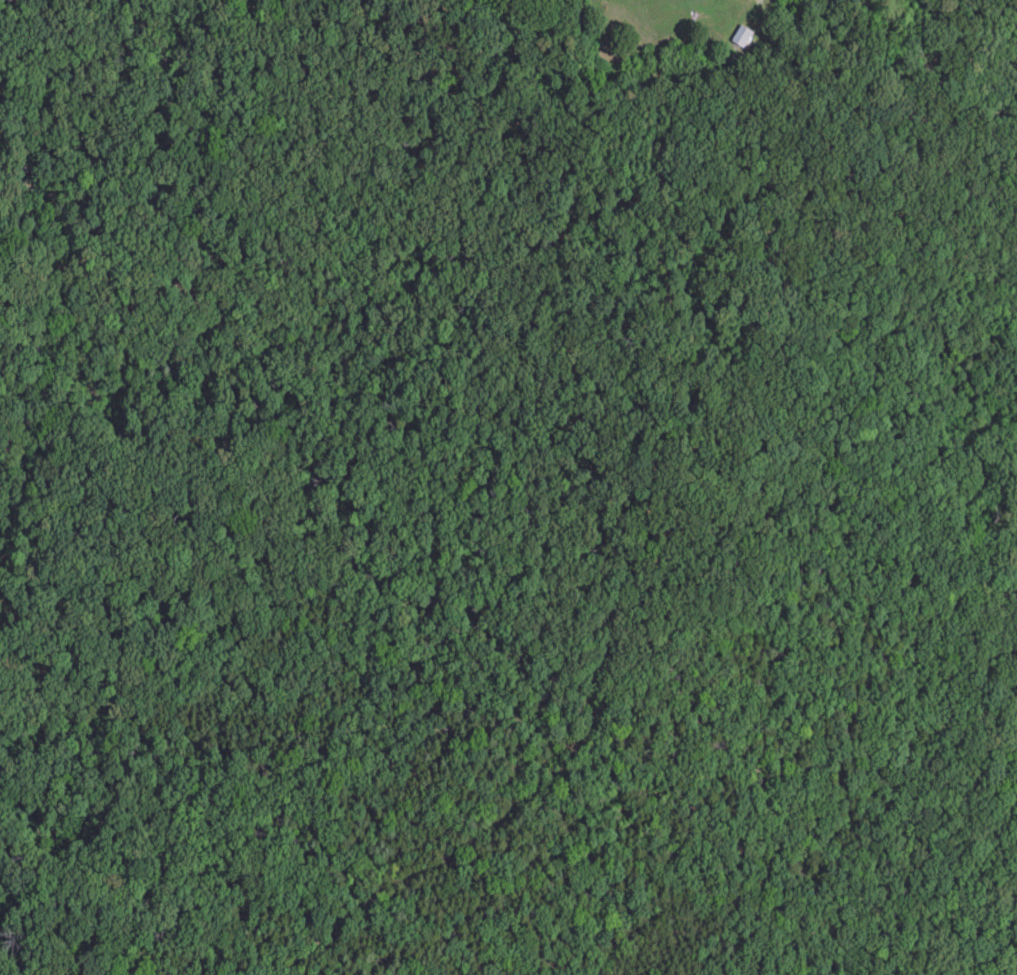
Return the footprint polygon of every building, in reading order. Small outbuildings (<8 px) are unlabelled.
[(755,32),(744,25),(734,41),(745,47),(755,32)]
